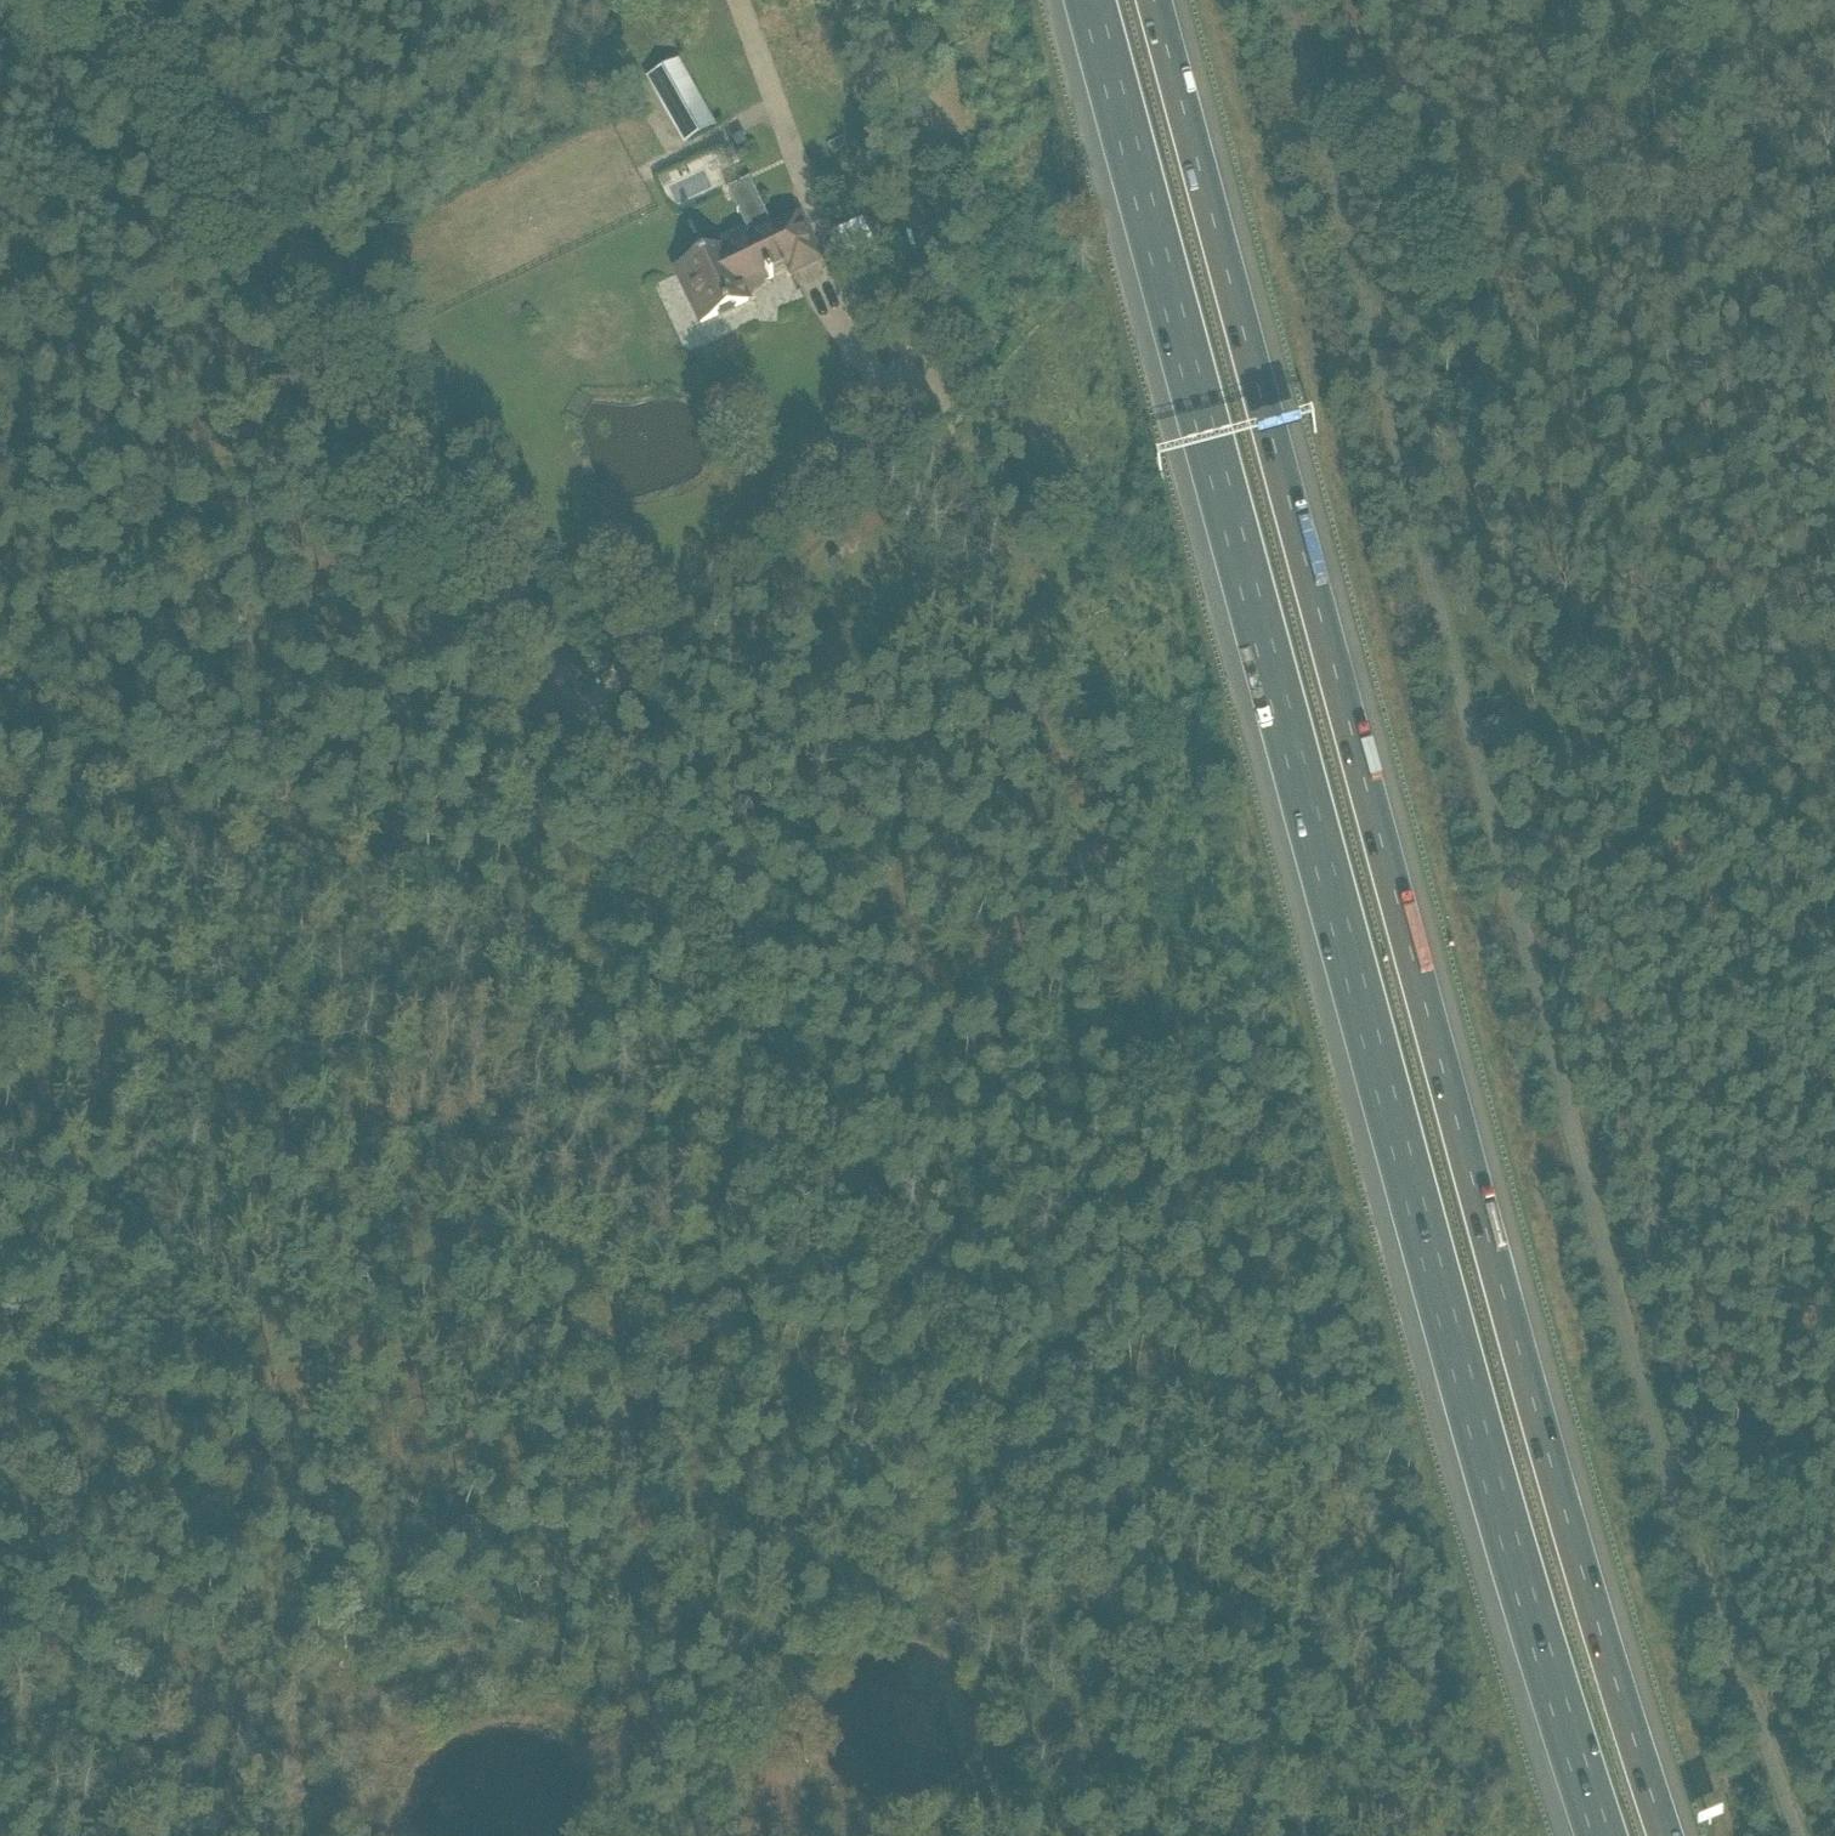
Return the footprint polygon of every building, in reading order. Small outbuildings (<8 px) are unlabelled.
[(681,62),(654,76),(687,141),(714,127),(681,62)] [(742,135),(732,140),(737,150),(748,144),(742,135)] [(820,260),(809,238),(799,217),(725,252),(723,249),(677,271),(701,324),(748,301),(745,294),(769,279),(770,280),(773,278),(770,273),(788,264),(792,273),(820,260)] [(861,217),(833,231),(852,268),(880,254),(861,217)]
